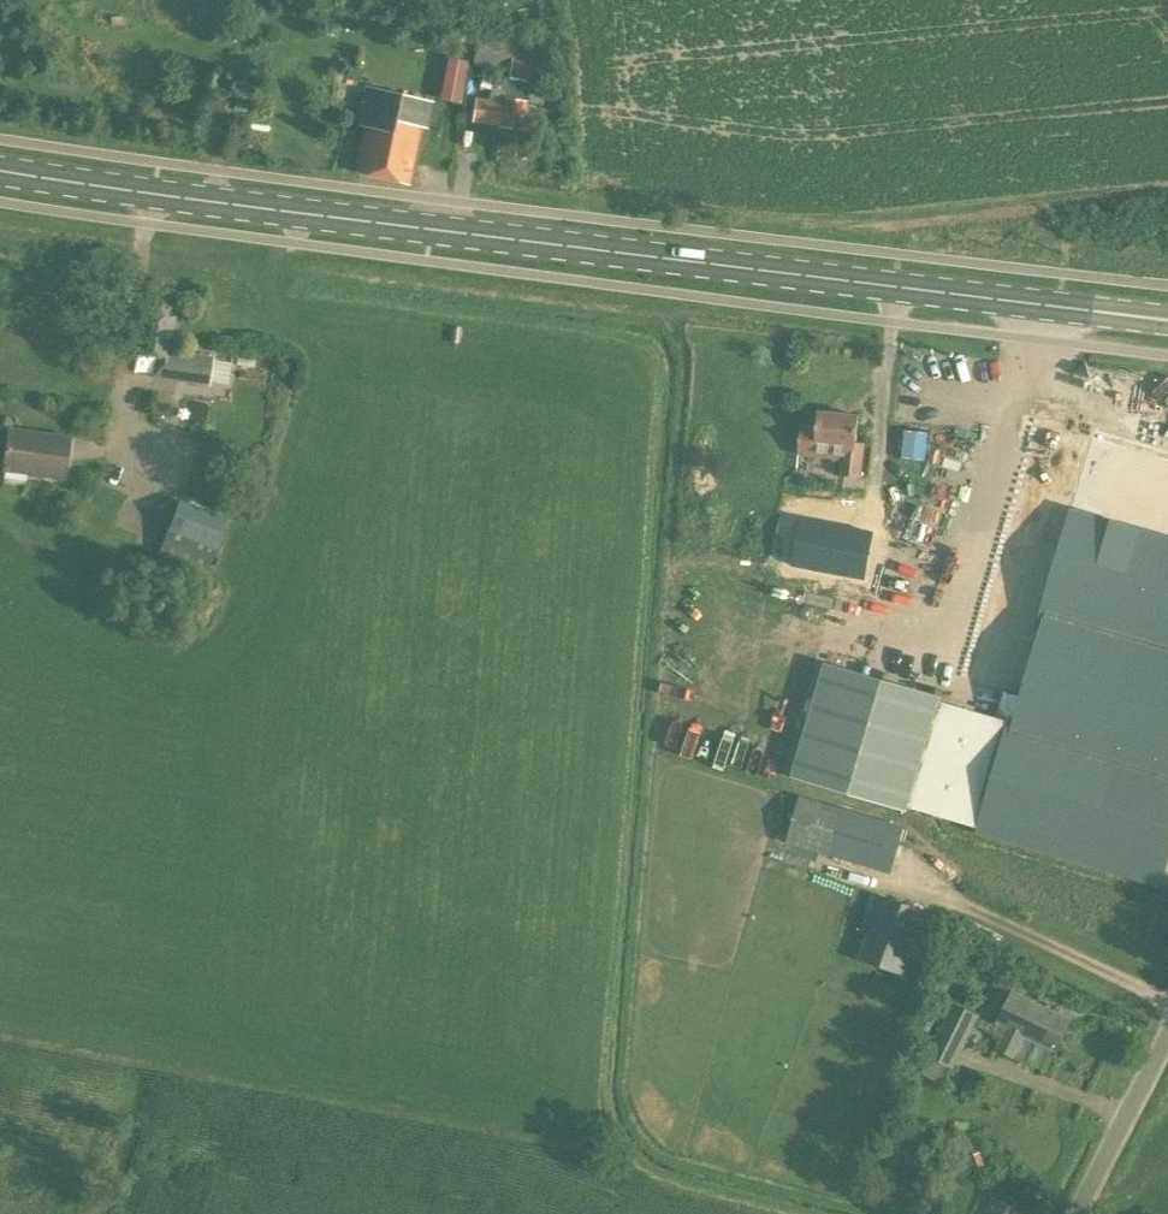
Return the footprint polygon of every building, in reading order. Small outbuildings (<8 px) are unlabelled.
[(508,76),(541,81),(544,62),(511,56),(508,76)] [(460,101),(464,59),(443,57),(439,99),(460,101)] [(426,127),(432,103),(367,89),(359,126),(366,127),(356,173),(408,184),(421,126),(426,127)] [(519,131),(523,102),(503,99),(503,105),(475,101),(472,120),(501,124),(500,128),(519,131)] [(134,355),(155,358),(168,359),(169,351),(174,317),(140,312),(134,355)] [(175,351),(169,351),(168,359),(155,358),(152,378),(207,386),(211,356),(175,351)] [(798,455),(841,459),(839,476),(860,478),(863,443),(856,443),(859,416),(817,412),(816,427),(801,425),(798,455)] [(64,481),(71,437),(7,428),(0,473),(64,481)] [(203,582),(228,519),(178,500),(153,563),(203,582)] [(975,833),(1160,887),(1160,886),(1167,859),(1167,536),(1071,508),(1036,624),(1041,625),(1020,695),(1002,690),(994,717),(1008,722),(977,828),(975,833)] [(870,572),(875,525),(804,517),(799,564),(870,572)] [(908,808),(977,828),(1008,722),(939,701),(941,696),(825,662),(791,779),(906,813),(908,808)] [(846,810),(799,796),(785,843),(832,857),(846,810)] [(878,914),(873,927),(867,943),(904,956),(921,910),(878,894),(872,912),(878,914)] [(1013,1057),(1023,1035),(1055,1051),(1069,1020),(1012,993),(994,1031),(1004,1036),(998,1049),(1013,1057)] [(953,1070),(979,1016),(951,1002),(925,1055),(953,1070)]
